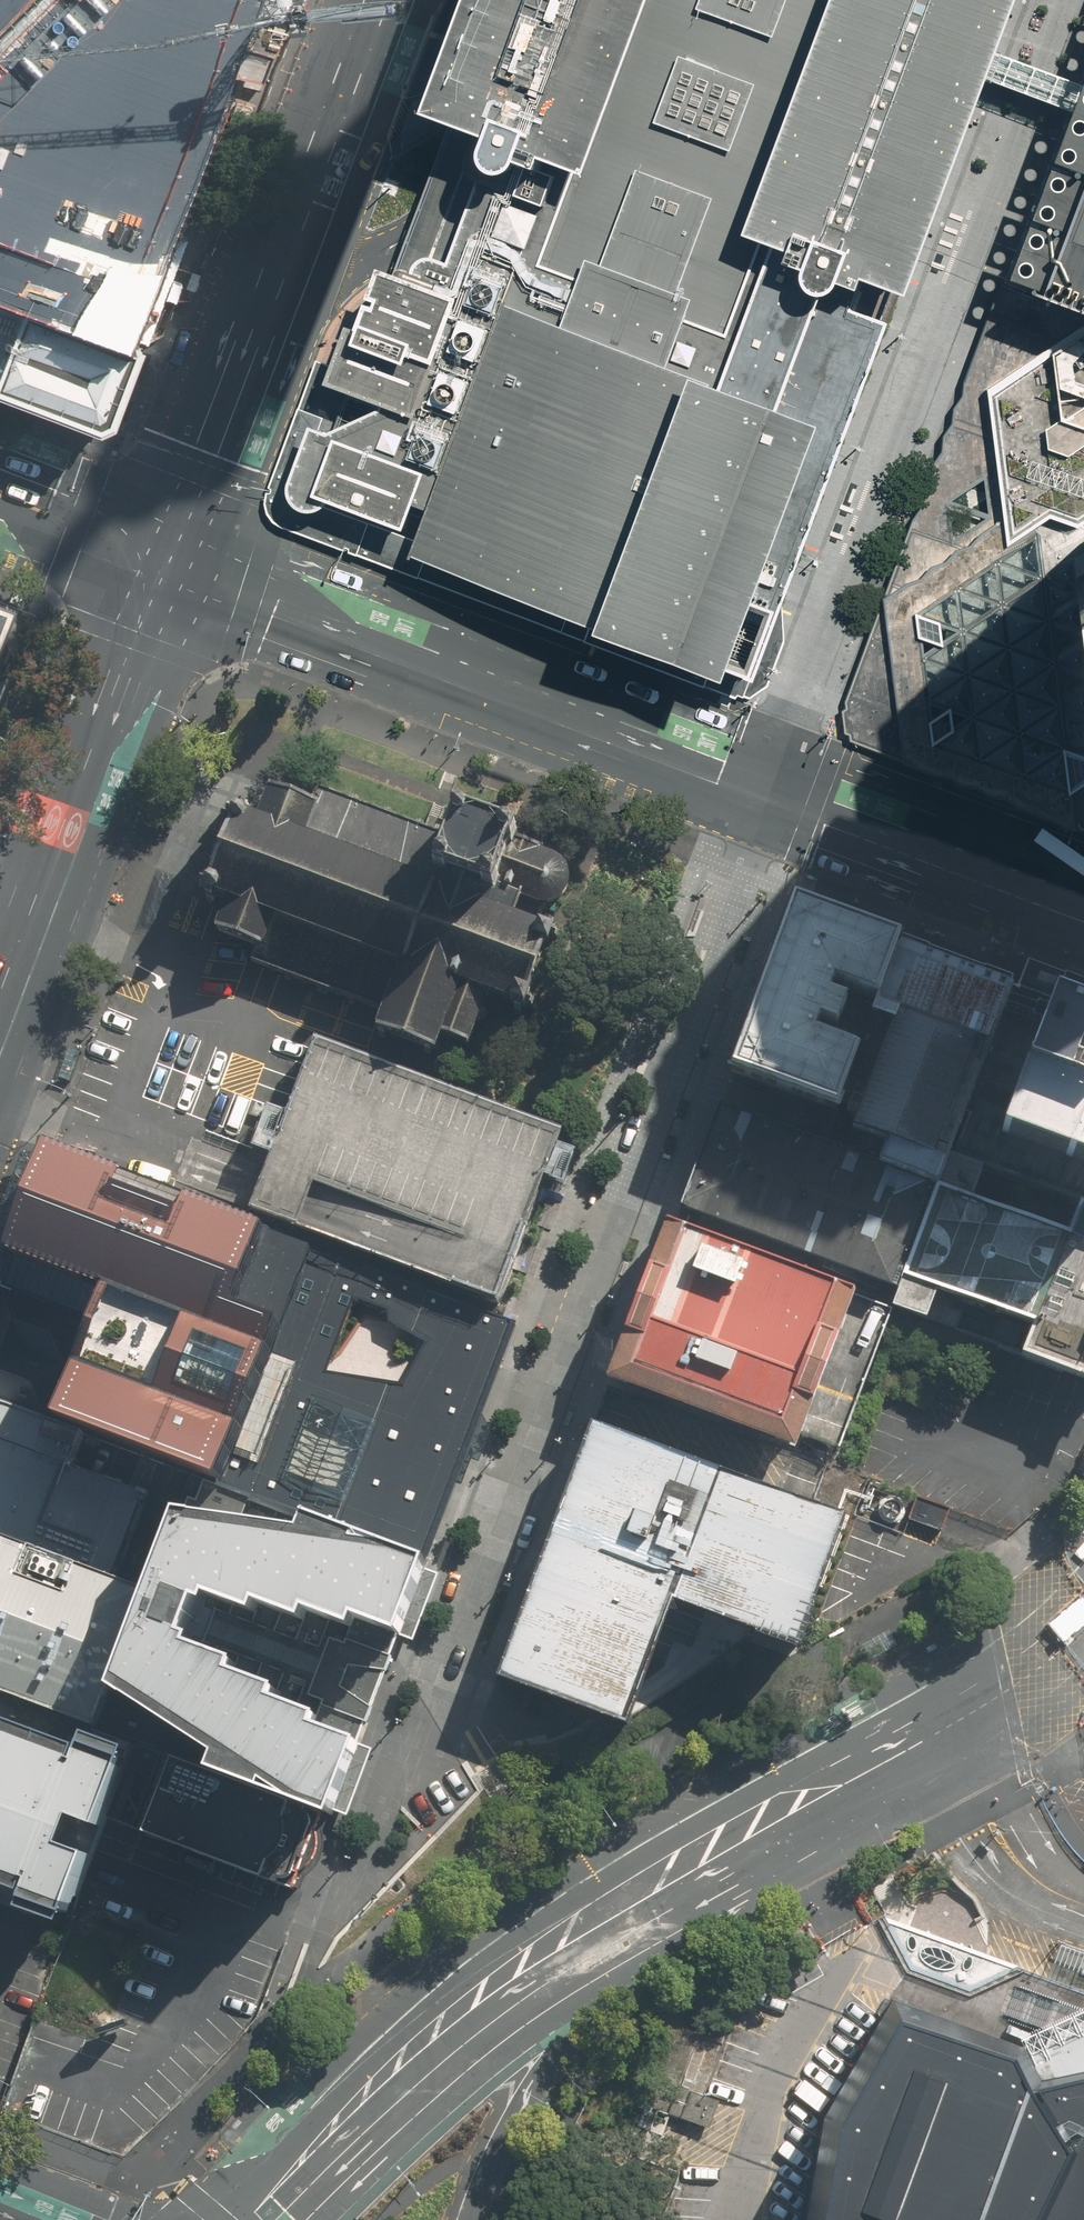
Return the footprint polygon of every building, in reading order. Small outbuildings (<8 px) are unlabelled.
[(127,336),(253,0),(0,0),(0,288),(127,336)] [(634,631),(646,635),(666,643),(732,667),(750,675),(780,602),(786,588),(880,351),(902,293),(910,296),(988,83),(998,54),(1019,0),(486,0),(441,119),(448,122),(458,126),(434,190),(419,231),(409,258),(403,272),(392,268),(373,317),(367,333),(357,330),(342,370),(338,381),(354,388),(351,397),(346,408),(342,418),(338,431),(321,425),(301,483),(300,488),(300,493),(302,498),(305,502),(309,505),(315,507),(321,507),(326,505),(421,540),(417,549),(448,561),(547,598),(578,609),(607,621),(634,631)] [(998,54),(988,83),(1074,116),(1083,89),(1083,86),(998,54)] [(1074,116),(1053,172),(1032,228),(1028,241),(1026,245),(1010,289),(1083,317),(1083,89),(1074,116)] [(1078,519),(1059,512),(1009,546),(987,384),(1039,353),(1083,329),(1083,317),(1010,289),(1000,287),(966,376),(842,705),(845,727),(847,738),(902,758),(1083,823),(1083,515),(1078,519)] [(98,422),(132,341),(0,292),(0,386),(98,422)] [(1039,353),(987,384),(1009,546),(1059,512),(1078,519),(1083,515),(1083,329),(1039,353)] [(338,381),(342,370),(317,362),(268,493),(267,506),(271,517),(279,524),(750,699),(767,688),(784,641),(780,602),(750,675),(732,667),(666,643),(646,635),(634,631),(607,621),(578,609),(547,598),(448,561),(417,549),(421,540),(326,505),(321,507),(315,507),(309,505),(305,502),(302,498),(300,493),(300,488),(301,483),(321,425),(338,431),(342,418),(346,408),(351,397),(354,388),(338,381)] [(24,618),(0,609),(0,681),(24,618)] [(512,1005),(527,1010),(532,994),(552,943),(557,927),(543,922),(519,913),(525,898),(531,903),(539,905),(548,905),(556,903),(563,898),(568,891),(571,884),(571,875),(569,867),(565,860),(558,854),(550,851),(543,850),(544,846),(518,836),(458,814),(449,837),(316,788),(310,805),(270,790),(260,817),(242,811),(211,894),(229,900),(218,929),(259,944),(253,961),(385,1009),(377,1030),(438,1052),(443,1037),(470,1047),(488,996),(512,1005)] [(795,904),(733,1069),(832,1107),(835,1099),(846,1072),(853,1052),(812,1036),(818,1022),(838,1030),(848,1004),(831,998),(834,988),(875,1004),(898,943),(795,904)] [(898,943),(875,1004),(869,1020),(892,1028),(872,1082),(846,1072),(835,1099),(861,1109),(853,1132),(885,1144),(878,1163),(938,1185),(944,1167),(930,1161),(974,1042),(987,1047),(1010,985),(898,943)] [(1028,959),(1017,987),(1083,1013),(1083,981),(1028,959)] [(1083,1204),(1083,1013),(1017,987),(1010,985),(987,1047),(944,1167),(938,1185),(971,1198),(985,1165),(1079,1202),(1083,1204)] [(566,1132),(316,1041),(259,1188),(250,1210),(503,1304),(541,1200),(566,1132)] [(925,1183),(718,1108),(680,1211),(887,1287),(925,1183)] [(203,1467),(425,1550),(510,1323),(285,1239),(52,1152),(3,1283),(0,1292),(0,1391),(61,1414),(203,1467)] [(1079,1202),(1067,1234),(971,1198),(938,1185),(893,1304),(926,1316),(936,1289),(1031,1324),(1020,1354),(1083,1378),(1083,1204),(1079,1202)] [(669,1225),(611,1381),(795,1450),(854,1294),(669,1225)] [(116,1579),(146,1498),(71,1471),(85,1435),(0,1403),(0,1536),(116,1579)] [(594,1426),(496,1679),(601,1715),(626,1723),(641,1684),(673,1600),(738,1624),(755,1631),(794,1645),(845,1513),(838,1511),(797,1497),(594,1426)] [(903,1508),(902,1503),(898,1500),(894,1498),(890,1497),(885,1497),(881,1499),(878,1502),(876,1506),(875,1511),(876,1515),(878,1520),(882,1523),(886,1525),(891,1525),(896,1524),(900,1521),(902,1517),(904,1512),(903,1508)] [(916,1497),(907,1521),(940,1533),(949,1509),(916,1497)] [(400,1636),(427,1564),(311,1523),(301,1534),(183,1515),(117,1691),(219,1755),(216,1766),(334,1811),(359,1745),(317,1726),(321,1717),(277,1699),(280,1690),(235,1674),(239,1664),(190,1648),(194,1641),(188,1637),(200,1603),(209,1605),(211,1597),(256,1613),(259,1606),(304,1621),(308,1611),(353,1628),(357,1620),(400,1636)] [(0,1538),(0,1686),(100,1723),(148,1594),(0,1538)] [(317,1726),(359,1745),(400,1636),(357,1620),(353,1628),(321,1717),(317,1726)] [(37,1886),(28,1908),(78,1927),(84,1910),(75,1907),(95,1858),(61,1845),(73,1815),(113,1830),(145,1747),(74,1720),(67,1738),(52,1732),(0,1711),(0,1871),(37,1886)] [(159,1751),(128,1827),(301,1886),(305,1875),(313,1871),(320,1860),(323,1845),(325,1830),(330,1814),(159,1751)] [(1019,1967),(997,1958),(932,1934),(888,1918),(883,1916),(873,1921),(846,1937),(824,1949),(787,1970),(773,1974),(699,2019),(650,2128),(644,2143),(638,2157),(680,2172),(662,2219),(1083,2219),(1083,1991),(1019,1967)] [(569,2137),(577,2140),(582,2127),(574,2124),(569,2137)]
